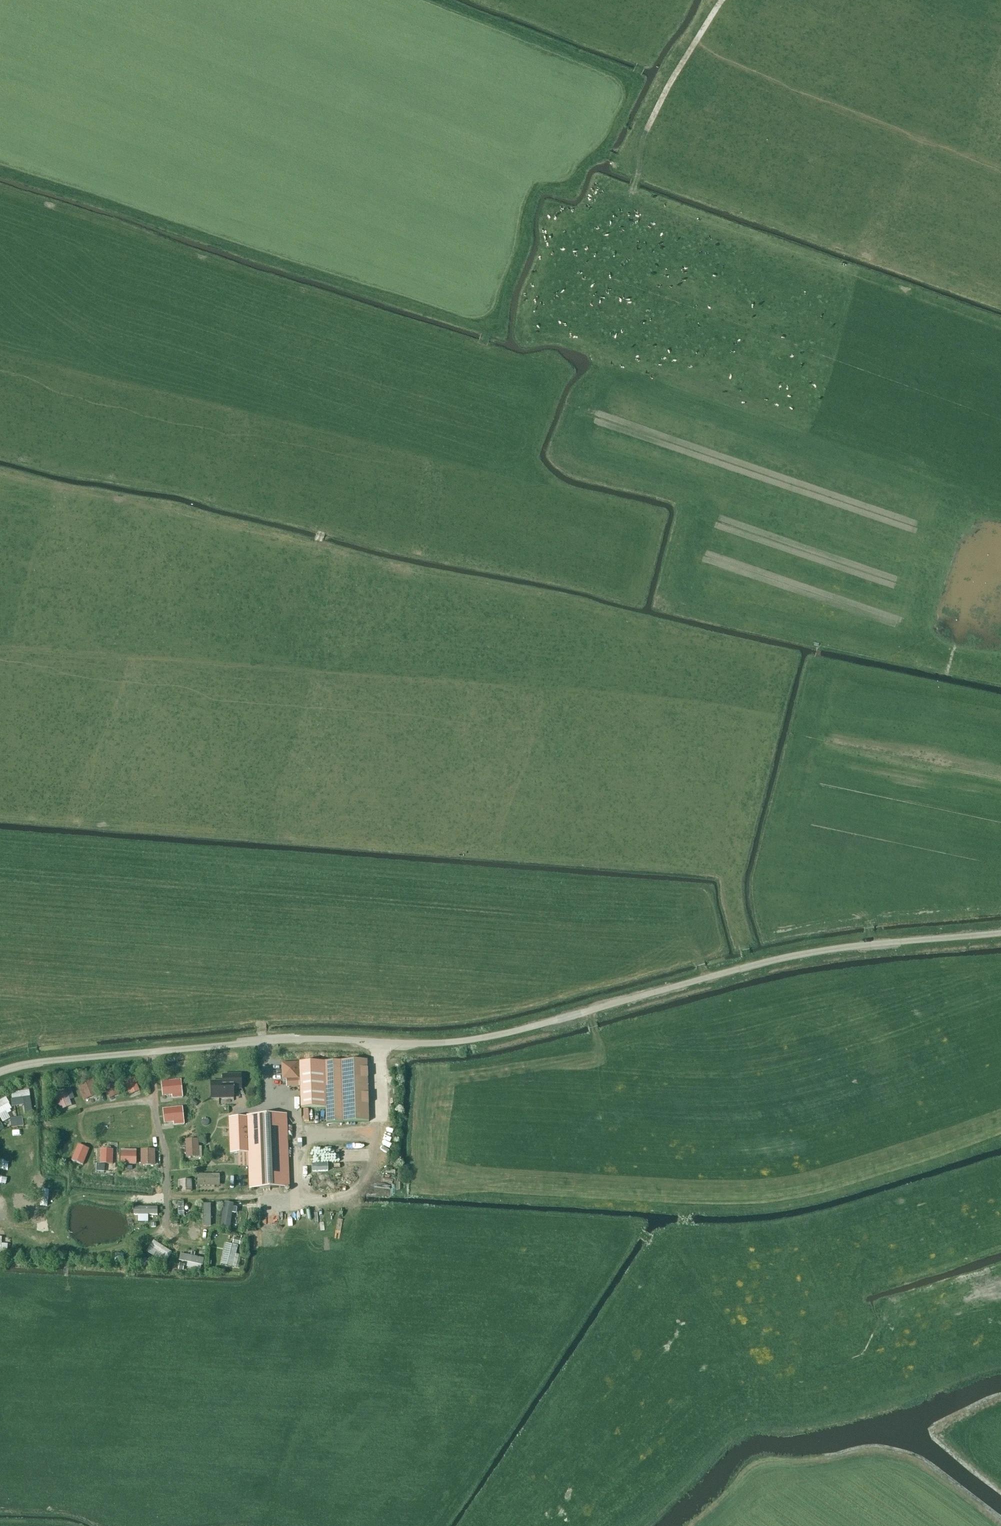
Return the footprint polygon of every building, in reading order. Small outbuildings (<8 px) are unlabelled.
[(324,1061),(300,1062),(302,1107),(326,1106),(324,1061)] [(281,1080),(286,1080),(286,1086),(299,1086),(298,1062),(281,1063),(281,1080)] [(327,1124),(369,1123),(367,1062),(325,1063),(327,1124)] [(222,1082),(211,1083),(211,1098),(234,1098),(233,1090),(242,1089),(241,1075),(222,1075),(222,1082)] [(135,1078),(124,1082),(130,1099),(140,1095),(135,1078)] [(113,1082),(102,1086),(108,1103),(119,1099),(113,1082)] [(177,1082),(159,1084),(160,1099),(178,1097),(177,1082)] [(93,1084),(82,1086),(86,1104),(97,1101),(93,1084)] [(63,1092),(53,1096),(58,1113),(69,1109),(63,1092)] [(179,1110),(162,1112),(162,1127),(180,1125),(179,1110)] [(229,1153),(236,1153),(247,1152),(249,1189),(290,1187),(288,1151),(287,1114),(251,1116),(251,1117),(234,1117),(228,1118),(229,1153)] [(196,1142),(185,1143),(186,1160),(197,1160),(196,1142)] [(88,1151),(77,1147),(71,1164),(82,1168),(88,1151)] [(137,1162),(137,1147),(121,1147),(121,1162),(137,1162)] [(110,1151),(99,1151),(100,1166),(111,1166),(110,1151)] [(152,1151),(141,1151),(142,1166),(153,1166),(152,1151)] [(189,1182),(178,1182),(178,1194),(189,1194),(189,1182)] [(40,1202),(49,1203),(50,1187),(42,1187),(40,1202)] [(176,1199),(177,1214),(185,1214),(185,1199),(176,1199)] [(228,1224),(232,1201),(226,1200),(222,1223),(228,1224)] [(204,1223),(212,1223),(211,1201),(203,1201),(204,1223)] [(158,1204),(134,1205),(134,1213),(158,1212),(158,1204)] [(232,1210),(229,1223),(235,1225),(238,1212),(232,1210)] [(150,1244),(169,1256),(172,1250),(154,1238),(150,1244)] [(238,1266),(240,1253),(237,1253),(239,1243),(226,1240),(221,1262),(238,1266)] [(180,1259),(203,1263),(204,1255),(181,1252),(180,1259)]
